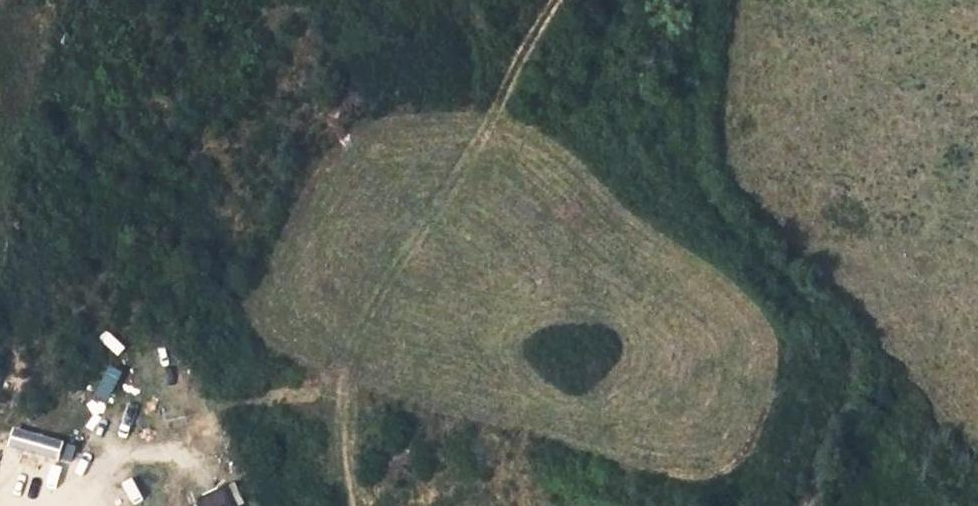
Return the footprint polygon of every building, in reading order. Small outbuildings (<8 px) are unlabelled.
[(106,330),(98,338),(116,356),(124,348),(106,330)] [(144,502),(132,478),(99,493),(106,505),(136,505),(144,502)] [(225,485),(195,497),(198,505),(233,505),(225,485)]
